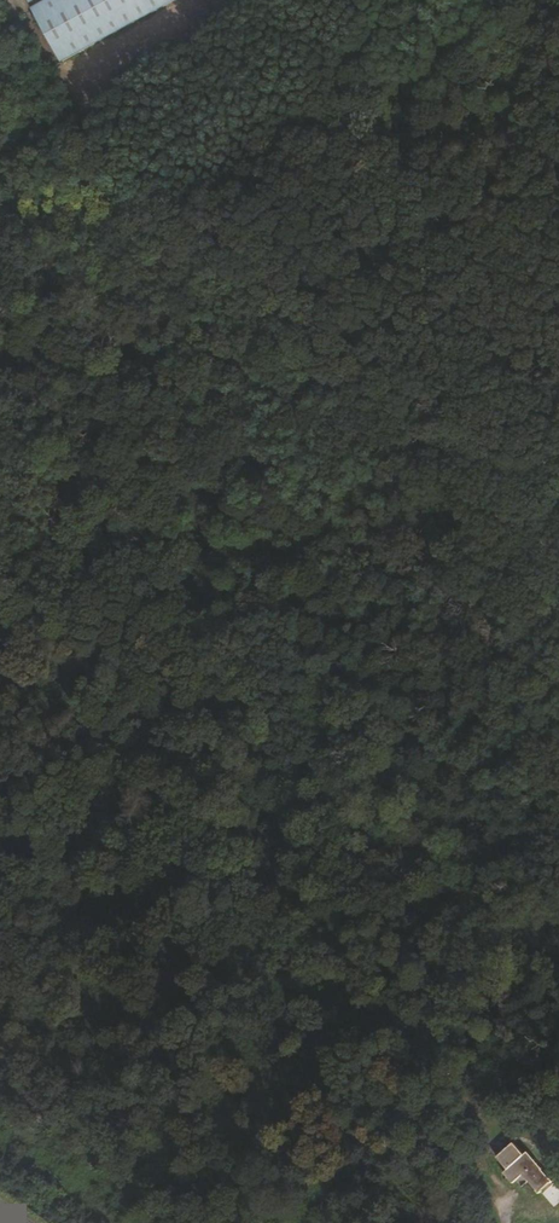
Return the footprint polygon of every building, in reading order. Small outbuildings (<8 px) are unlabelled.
[(29,10),(59,63),(167,0),(46,0),(29,10)] [(503,1170),(515,1183),(521,1177),(537,1194),(556,1176),(529,1148),(526,1150),(515,1138),(497,1155),(507,1166),(503,1170)]
